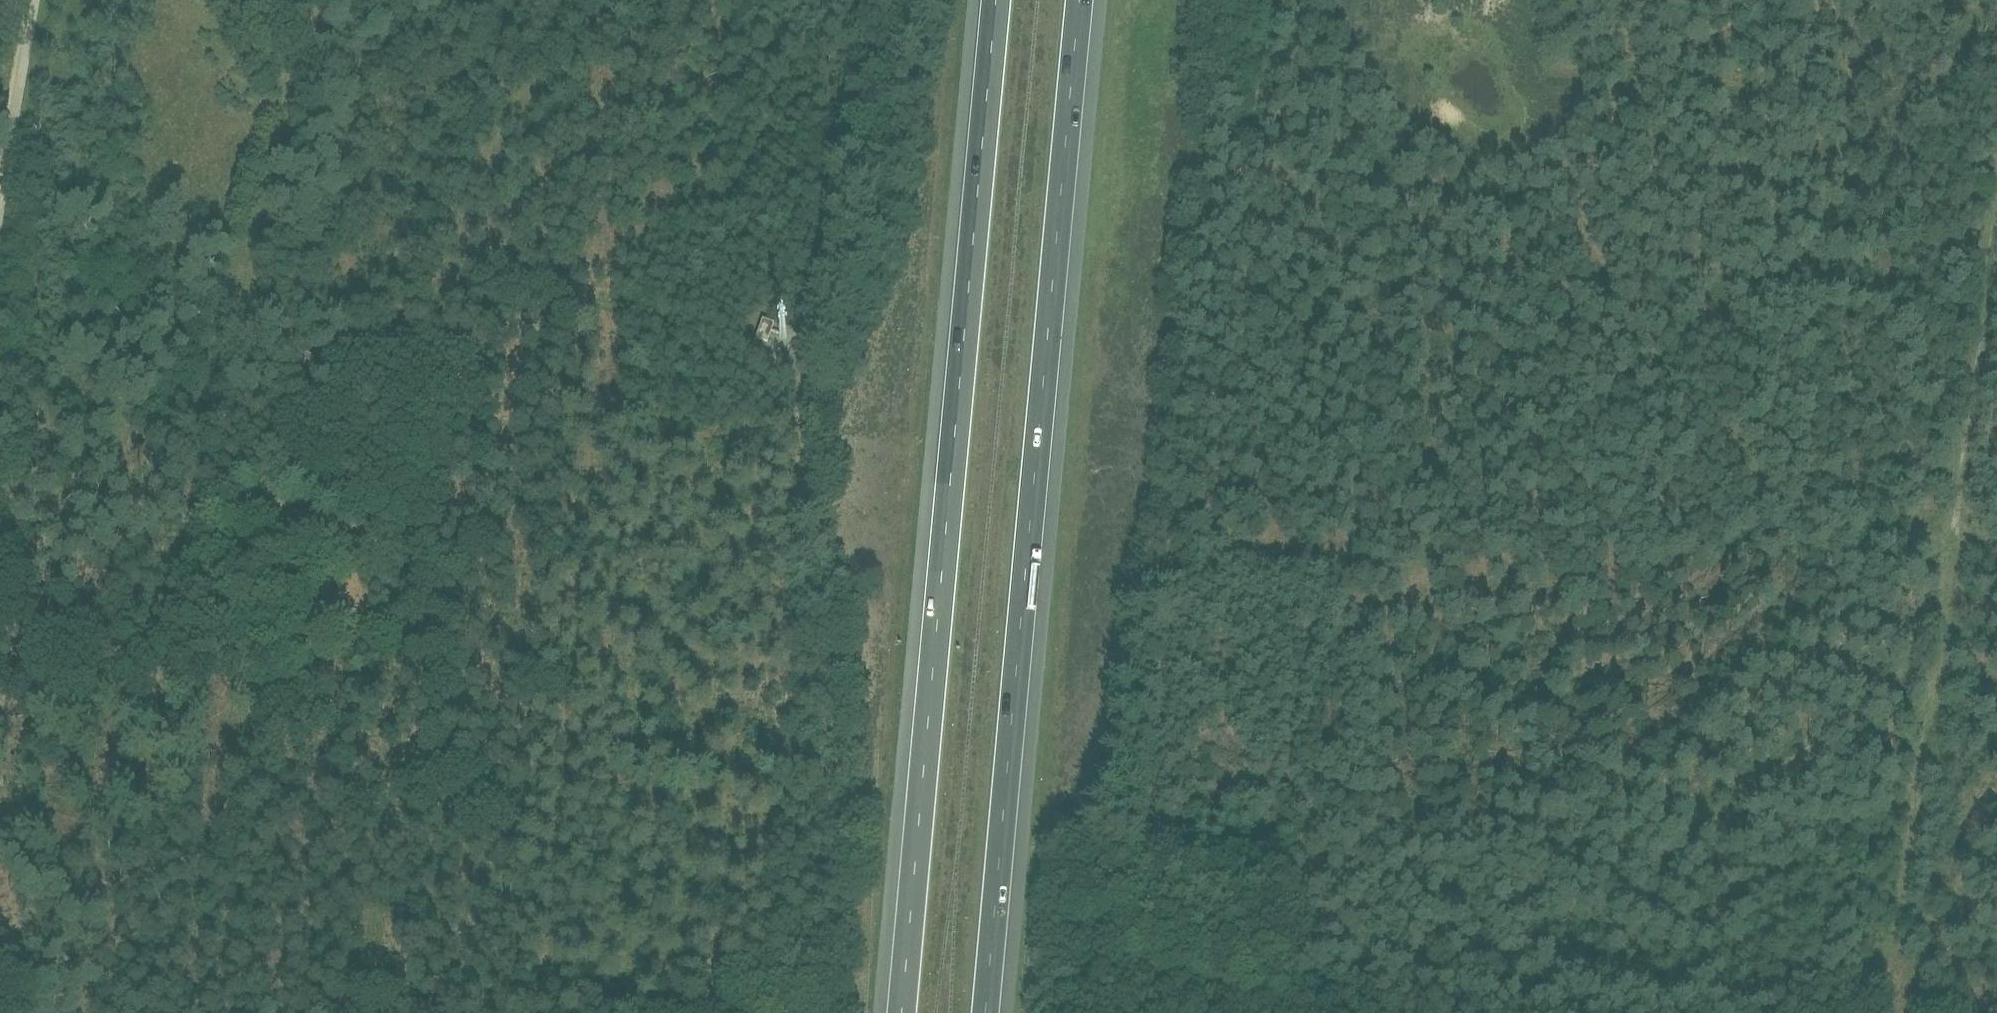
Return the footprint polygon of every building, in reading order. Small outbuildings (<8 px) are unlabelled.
[(762,317),(755,336),(767,340),(773,321),(762,317)]
